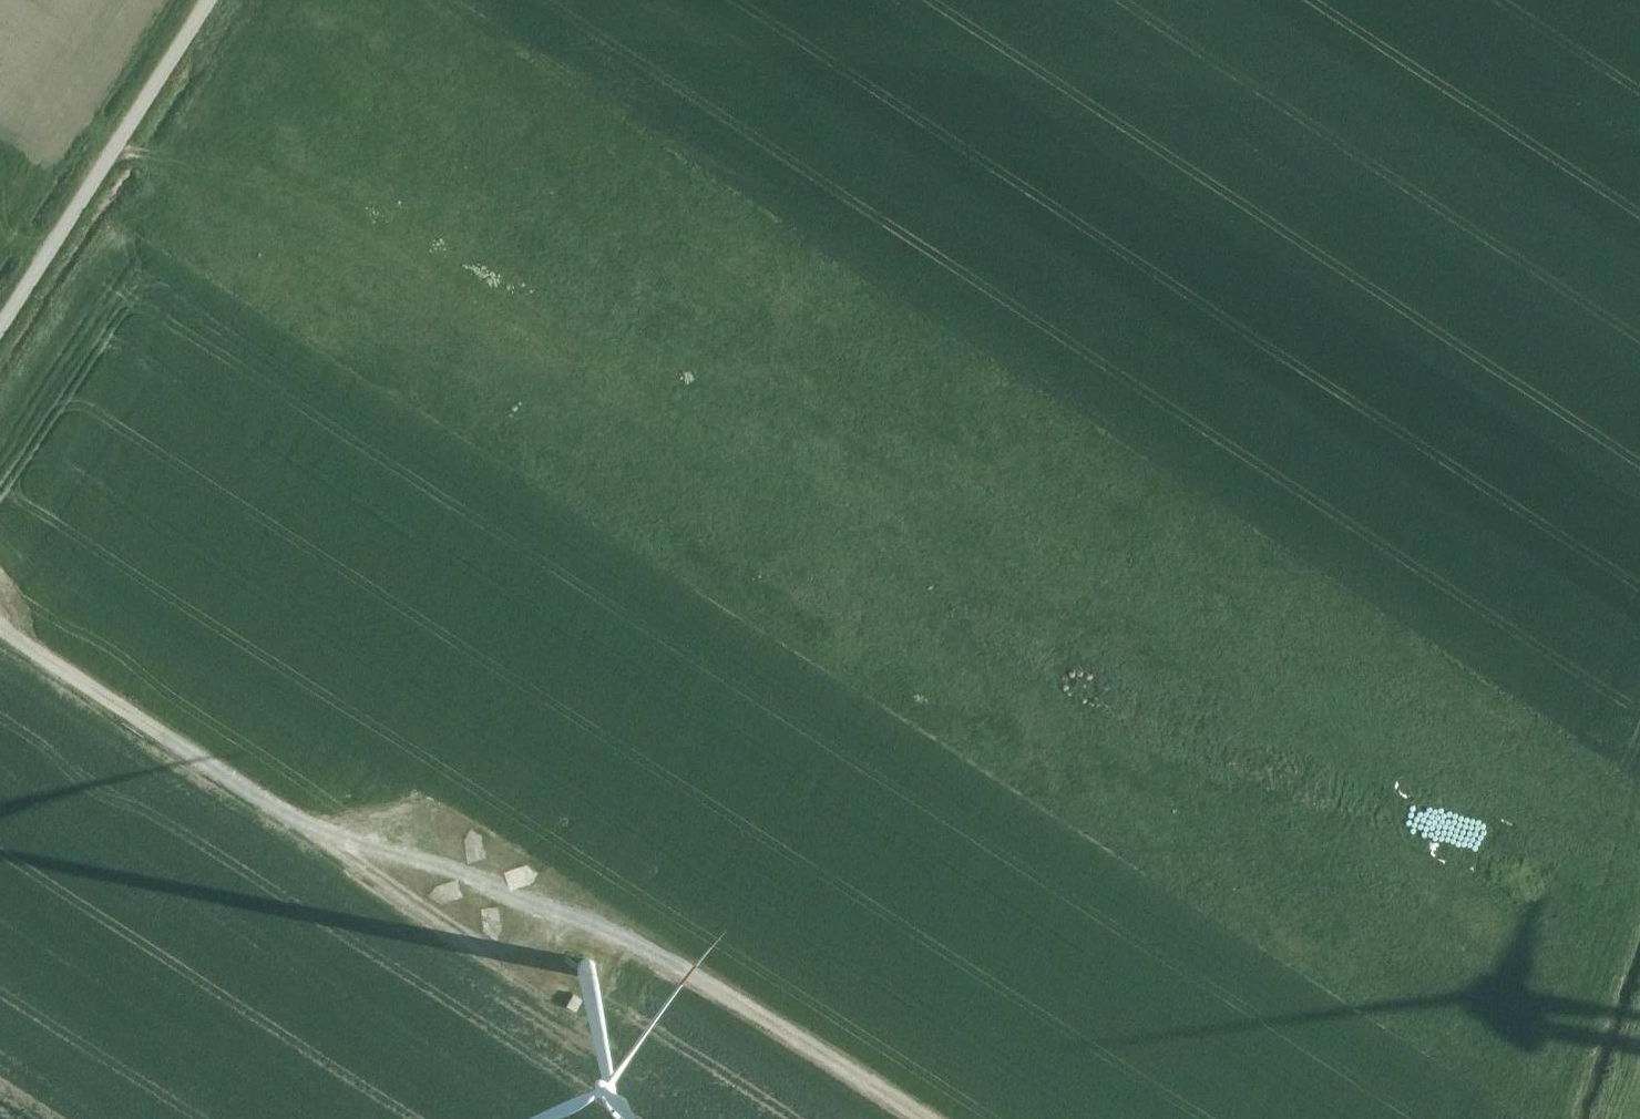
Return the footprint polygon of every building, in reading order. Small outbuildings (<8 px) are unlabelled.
[(633,971),(632,959),(581,961),(582,974),(633,971)]
